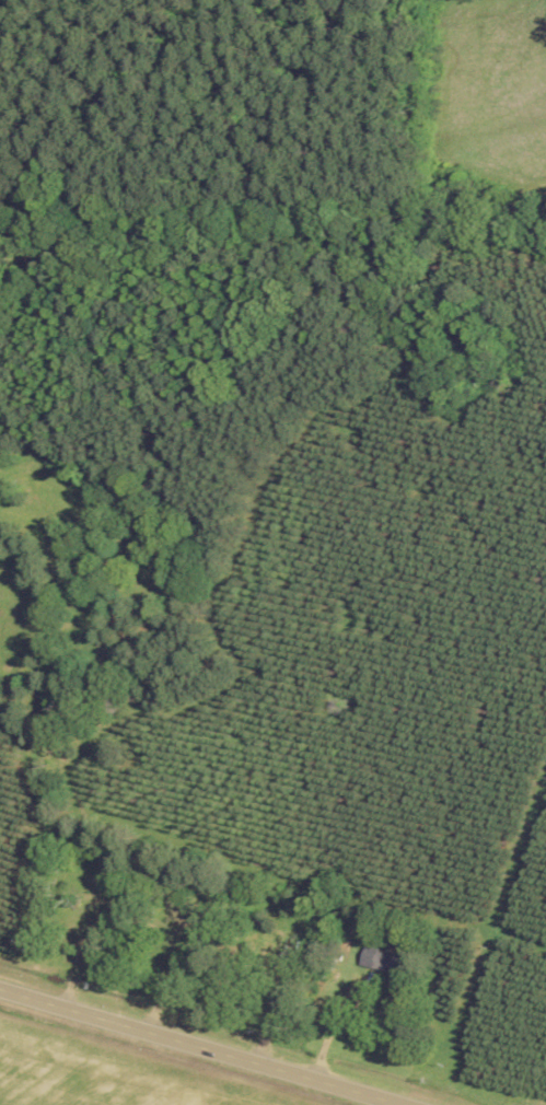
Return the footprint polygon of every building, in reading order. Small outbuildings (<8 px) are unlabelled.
[(397,974),(403,954),(376,946),(371,966),(397,974)]
